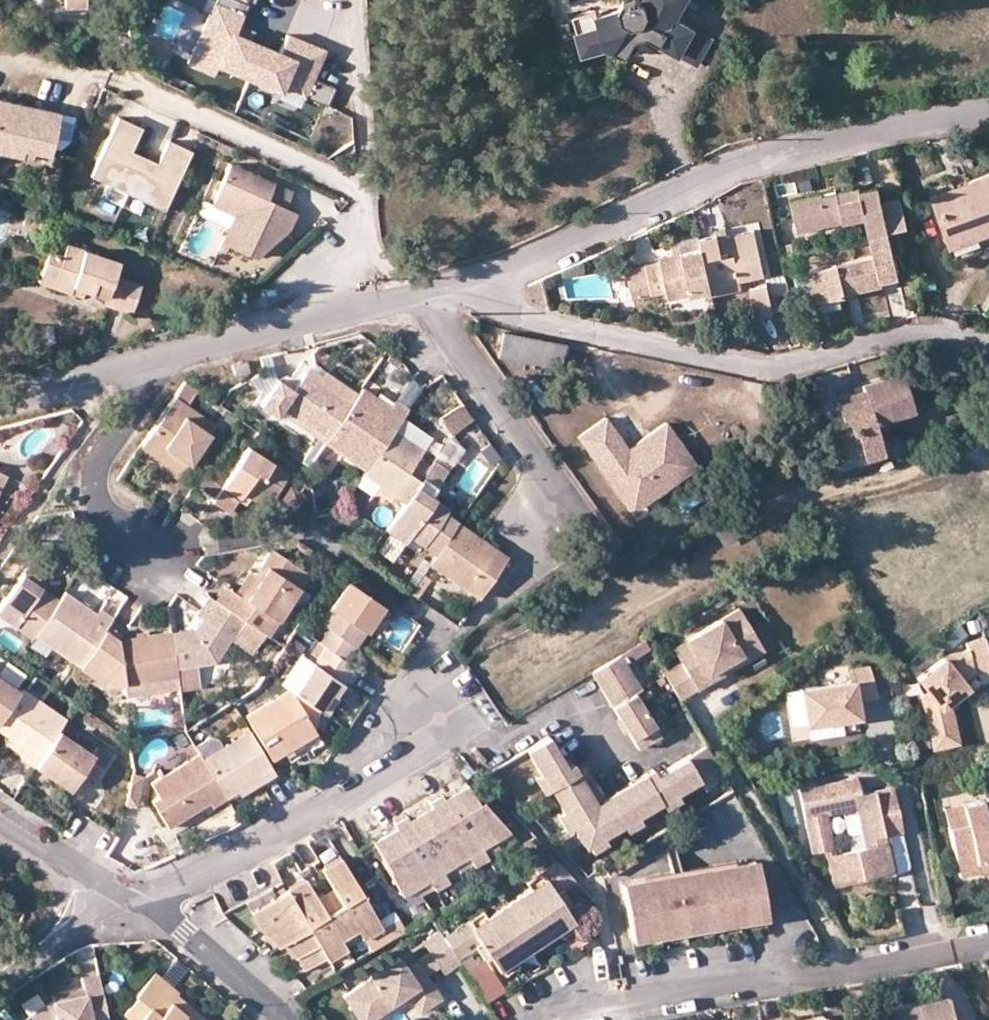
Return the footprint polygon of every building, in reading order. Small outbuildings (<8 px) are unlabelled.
[(66,10),(88,8),(87,0),(65,0),(66,10)] [(187,62),(213,73),(217,64),(278,90),(280,85),(326,104),(334,86),(311,76),(323,48),(285,32),(277,51),(233,33),(247,0),(246,0),(212,0),(187,62)] [(620,9),(597,14),(599,24),(577,30),(582,51),(605,45),(626,56),(635,40),(648,37),(692,61),(706,36),(671,17),(678,0),(622,0),(620,9)] [(573,15),(577,30),(599,24),(597,14),(595,10),(573,15)] [(57,113),(0,100),(0,152),(19,156),(21,150),(48,156),(57,113)] [(193,153),(169,142),(158,165),(132,153),(143,130),(120,119),(93,177),(166,211),(193,153)] [(213,200),(236,212),(222,243),(255,259),(289,230),(295,213),(285,209),(267,199),(272,185),(229,165),(213,200)] [(932,192),(950,244),(988,230),(988,171),(932,192)] [(272,185),(267,199),(285,209),(291,194),(272,185)] [(869,234),(888,229),(907,224),(901,198),(881,202),(877,186),(858,190),(858,186),(837,190),(836,191),(837,196),(823,199),(821,192),(790,199),(797,228),(864,213),(869,234)] [(837,196),(836,191),(837,190),(837,188),(821,192),(823,199),(837,196)] [(39,232),(42,221),(26,216),(23,226),(39,232)] [(727,232),(726,224),(716,226),(717,230),(719,235),(727,232)] [(700,236),(702,244),(712,285),(741,278),(765,271),(754,227),(727,232),(719,235),(717,230),(700,234),(700,236)] [(807,269),(815,299),(880,281),(881,278),(899,273),(888,229),(869,234),(874,252),(807,269)] [(950,244),(954,257),(988,244),(988,230),(950,244)] [(672,242),(674,250),(702,244),(700,236),(672,242)] [(114,275),(118,261),(66,244),(62,255),(48,251),(39,276),(53,280),(50,288),(68,294),(71,286),(82,289),(104,297),(103,305),(132,313),(141,285),(114,275)] [(646,262),(653,291),(668,288),(670,296),(712,285),(702,244),(674,250),(660,254),(660,259),(646,262)] [(633,295),(653,291),(646,262),(627,266),(633,295)] [(807,269),(802,271),(810,300),(815,299),(807,269)] [(39,276),(37,283),(50,288),(53,280),(39,276)] [(548,307),(540,277),(527,283),(534,304),(548,307)] [(712,285),(714,293),(743,285),(741,278),(712,285)] [(767,281),(750,286),(757,315),(774,311),(773,308),(771,298),(767,281)] [(71,286),(68,294),(80,297),(82,289),(71,286)] [(778,296),(771,298),(773,308),(781,306),(778,296)] [(503,329),(499,354),(560,366),(565,341),(503,329)] [(248,369),(245,360),(232,364),(235,373),(248,369)] [(861,382),(862,387),(834,395),(835,397),(843,427),(834,431),(841,456),(860,450),(862,457),(882,451),(874,421),(912,409),(901,370),(861,382)] [(276,417),(283,409),(326,437),(350,402),(304,373),(293,391),(278,381),(260,407),(276,417)] [(326,376),(322,384),(350,402),(356,395),(326,376)] [(173,395),(186,403),(196,387),(184,379),(173,395)] [(356,395),(350,402),(326,437),(324,443),(366,470),(393,430),(402,417),(406,410),(393,402),(390,408),(360,389),(356,395)] [(160,458),(181,472),(214,422),(186,403),(173,395),(140,445),(160,458)] [(472,416),(463,404),(441,420),(450,432),(472,416)] [(634,485),(642,497),(690,463),(661,420),(631,441),(637,450),(629,455),(623,447),(600,414),(573,434),(617,497),(634,485)] [(402,417),(393,430),(419,446),(421,448),(429,435),(402,417)] [(364,474),(403,500),(429,461),(416,453),(419,446),(393,430),(366,470),(364,474)] [(637,450),(631,441),(623,447),(629,455),(637,450)] [(266,509),(282,487),(263,474),(272,461),(246,445),(224,477),(214,492),(209,499),(233,515),(241,502),(245,496),(251,499),(266,509)] [(447,512),(450,508),(432,495),(448,468),(432,457),(429,461),(403,500),(385,526),(407,541),(411,535),(424,543),(425,544),(436,552),(458,520),(447,512)] [(160,458),(157,463),(177,477),(181,472),(160,458)] [(197,481),(214,492),(224,477),(207,466),(197,481)] [(276,503),(294,514),(306,495),(287,484),(276,503)] [(617,497),(624,509),(642,497),(634,485),(617,497)] [(251,499),(245,496),(241,502),(246,506),(251,499)] [(730,521),(725,514),(712,522),(717,529),(730,521)] [(466,587),(478,595),(506,553),(474,530),(458,520),(436,552),(430,563),(458,582),(466,587)] [(298,550),(304,554),(309,548),(303,544),(298,550)] [(214,597),(269,633),(309,572),(270,546),(254,571),(239,592),(234,589),(224,583),(214,597)] [(37,547),(0,603),(0,614),(32,636),(34,634),(57,598),(34,582),(50,557),(37,547)] [(254,571),(249,567),(234,589),(239,592),(254,571)] [(433,577),(424,571),(410,590),(420,596),(433,577)] [(324,644),(346,658),(382,604),(347,581),(322,621),(332,628),(322,643),(324,644)] [(566,594),(569,603),(588,595),(584,587),(566,594)] [(34,634),(78,664),(103,628),(112,614),(99,605),(95,610),(64,589),(57,598),(34,634)] [(731,608),(679,640),(688,655),(674,663),(689,689),(704,679),(699,671),(716,660),(714,657),(729,648),(735,659),(754,646),(731,608)] [(170,628),(144,633),(134,634),(121,636),(119,638),(103,628),(78,664),(108,685),(125,682),(163,677),(178,675),(170,628)] [(645,637),(622,651),(626,659),(651,645),(645,637)] [(948,654),(921,682),(931,693),(925,698),(934,733),(958,727),(951,701),(963,691),(958,685),(973,671),(988,668),(988,654),(986,639),(967,643),(969,648),(948,654)] [(665,648),(674,663),(688,655),(679,640),(665,648)] [(329,690),(335,694),(354,665),(346,658),(324,644),(314,660),(293,690),(318,707),(329,690)] [(704,679),(735,659),(729,648),(714,657),(716,660),(699,671),(704,679)] [(660,731),(634,688),(641,684),(626,659),(622,651),(592,669),(638,744),(660,731)] [(314,660),(301,652),(281,682),(290,688),(293,690),(314,660)] [(674,663),(657,673),(672,699),(689,689),(674,663)] [(0,673),(0,717),(21,687),(0,673)] [(876,706),(872,676),(850,679),(851,690),(800,697),(805,733),(858,726),(855,709),(876,706)] [(164,689),(163,677),(125,682),(127,695),(164,689)] [(958,685),(963,691),(967,687),(962,682),(958,685)] [(35,765),(59,729),(66,717),(21,687),(0,717),(0,730),(7,734),(25,747),(21,753),(20,755),(35,765)] [(245,714),(273,757),(316,732),(293,690),(290,688),(245,714)] [(335,694),(329,690),(318,707),(327,712),(338,695),(335,694)] [(244,732),(249,730),(244,721),(239,724),(244,732)] [(958,727),(934,733),(938,747),(961,741),(958,727)] [(91,751),(59,729),(35,765),(69,788),(81,770),(94,778),(110,754),(96,745),(91,751)] [(226,796),(240,788),(257,777),(259,782),(275,773),(249,730),(244,732),(202,757),(226,796)] [(7,734),(2,739),(21,753),(25,747),(7,734)] [(601,835),(620,823),(636,814),(656,801),(672,792),(692,779),(699,789),(719,777),(701,747),(650,777),(591,811),(563,765),(546,737),(524,750),(538,773),(547,787),(563,812),(572,826),(582,845),(586,842),(601,835)] [(469,743),(464,746),(477,759),(481,756),(469,743)] [(202,757),(199,752),(151,781),(158,794),(150,799),(168,824),(209,801),(212,804),(226,796),(202,757)] [(570,761),(563,765),(591,811),(650,777),(646,771),(594,802),(570,761)] [(541,791),(547,787),(538,773),(532,776),(541,791)] [(135,806),(141,777),(130,775),(124,804),(135,806)] [(240,788),(243,791),(259,782),(257,777),(240,788)] [(902,831),(892,787),(859,794),(855,777),(799,789),(812,851),(832,847),(825,813),(856,806),(865,848),(827,856),(832,882),(890,870),(883,835),(902,831)] [(420,798),(422,802),(400,816),(398,813),(386,819),(386,824),(376,830),(376,833),(366,839),(376,858),(374,859),(394,893),(409,884),(422,877),(435,870),(448,862),(462,853),(474,846),(487,839),(499,831),(499,828),(473,802),(469,803),(459,785),(448,791),(446,788),(435,795),(433,791),(420,798)] [(675,799),(672,792),(656,801),(661,808),(675,799)] [(965,811),(970,829),(951,833),(960,872),(988,865),(988,805),(965,811)] [(946,815),(951,833),(970,829),(965,811),(946,815)] [(565,831),(572,826),(563,812),(556,816),(565,831)] [(620,823),(624,830),(639,821),(636,814),(620,823)] [(337,824),(333,827),(341,839),(345,837),(337,824)] [(604,841),(601,835),(586,842),(590,850),(604,841)] [(491,846),(487,839),(474,846),(479,855),(491,849),(491,846)] [(619,884),(628,931),(760,909),(751,860),(677,873),(672,845),(662,847),(667,875),(619,884)] [(467,862),(469,862),(479,855),(474,846),(462,853),(467,862)] [(467,862),(462,853),(448,862),(453,870),(467,862)] [(277,945),(282,942),(293,959),(296,959),(302,969),(322,957),(324,959),(343,947),(337,937),(353,927),(359,937),(378,925),(358,894),(334,857),(317,868),(327,885),(334,896),(326,900),(320,889),(309,895),(298,876),(248,907),(252,916),(259,927),(277,945)] [(435,870),(440,877),(453,870),(448,862),(435,870)] [(540,881),(526,889),(505,903),(483,916),(469,925),(467,926),(463,922),(439,936),(454,958),(472,947),(478,943),(485,953),(494,968),(498,966),(513,957),(533,944),(556,930),(570,920),(571,919),(562,905),(556,895),(562,891),(575,884),(555,863),(541,874),(540,881)] [(960,872),(962,882),(988,875),(988,865),(960,872)] [(426,884),(427,886),(441,879),(440,877),(435,870),(422,877),(426,884)] [(890,870),(832,882),(833,886),(891,874),(890,870)] [(522,882),(526,889),(540,881),(535,874),(522,882)] [(409,884),(414,892),(426,884),(422,877),(409,884)] [(327,885),(320,889),(326,900),(334,896),(327,885)] [(562,891),(556,895),(562,905),(568,902),(562,891)] [(394,909),(375,917),(385,940),(404,932),(394,909)] [(628,931),(629,940),(760,916),(760,909),(628,931)] [(483,916),(478,910),(465,918),(469,925),(483,916)] [(556,930),(560,937),(574,928),(570,920),(556,930)] [(420,942),(425,952),(414,959),(402,967),(395,957),(366,976),(366,978),(340,995),(353,1016),(381,998),(385,1004),(394,998),(402,992),(406,998),(408,1001),(429,987),(422,974),(435,966),(439,973),(456,962),(454,958),(439,936),(435,930),(420,942)] [(478,943),(472,947),(478,957),(485,953),(478,943)] [(498,966),(503,973),(517,964),(513,957),(498,966)] [(471,965),(462,971),(482,1003),(501,991),(486,968),(476,974),(471,965)] [(97,971),(78,975),(79,983),(59,988),(59,996),(51,997),(23,1019),(24,1019),(107,1019),(97,971)] [(185,1004),(178,1010),(168,1000),(174,994),(175,992),(153,973),(134,994),(136,998),(122,1015),(127,1019),(203,1019),(185,1004)] [(408,1001),(414,1011),(436,997),(429,987),(408,1001)] [(406,998),(402,992),(394,998),(398,1004),(406,998)] [(174,994),(168,1000),(178,1010),(185,1004),(174,994)] [(381,998),(353,1016),(356,1019),(365,1019),(386,1006),(385,1004),(381,998)] [(917,1019),(948,1019),(944,998),(913,1004),(917,1019)] [(913,1004),(883,1010),(885,1019),(917,1019),(913,1004)]
